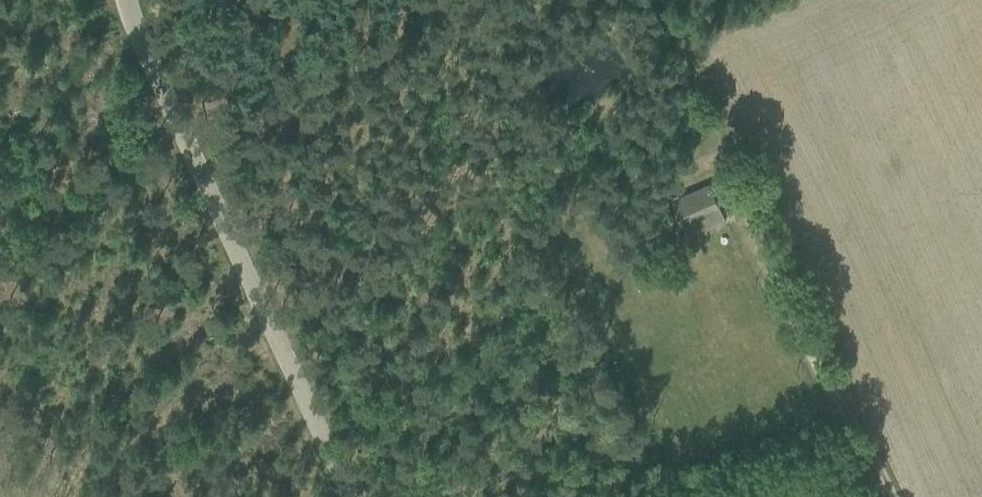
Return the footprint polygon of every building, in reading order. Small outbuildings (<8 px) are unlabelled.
[(710,183),(671,200),(682,226),(721,209),(710,183)]
